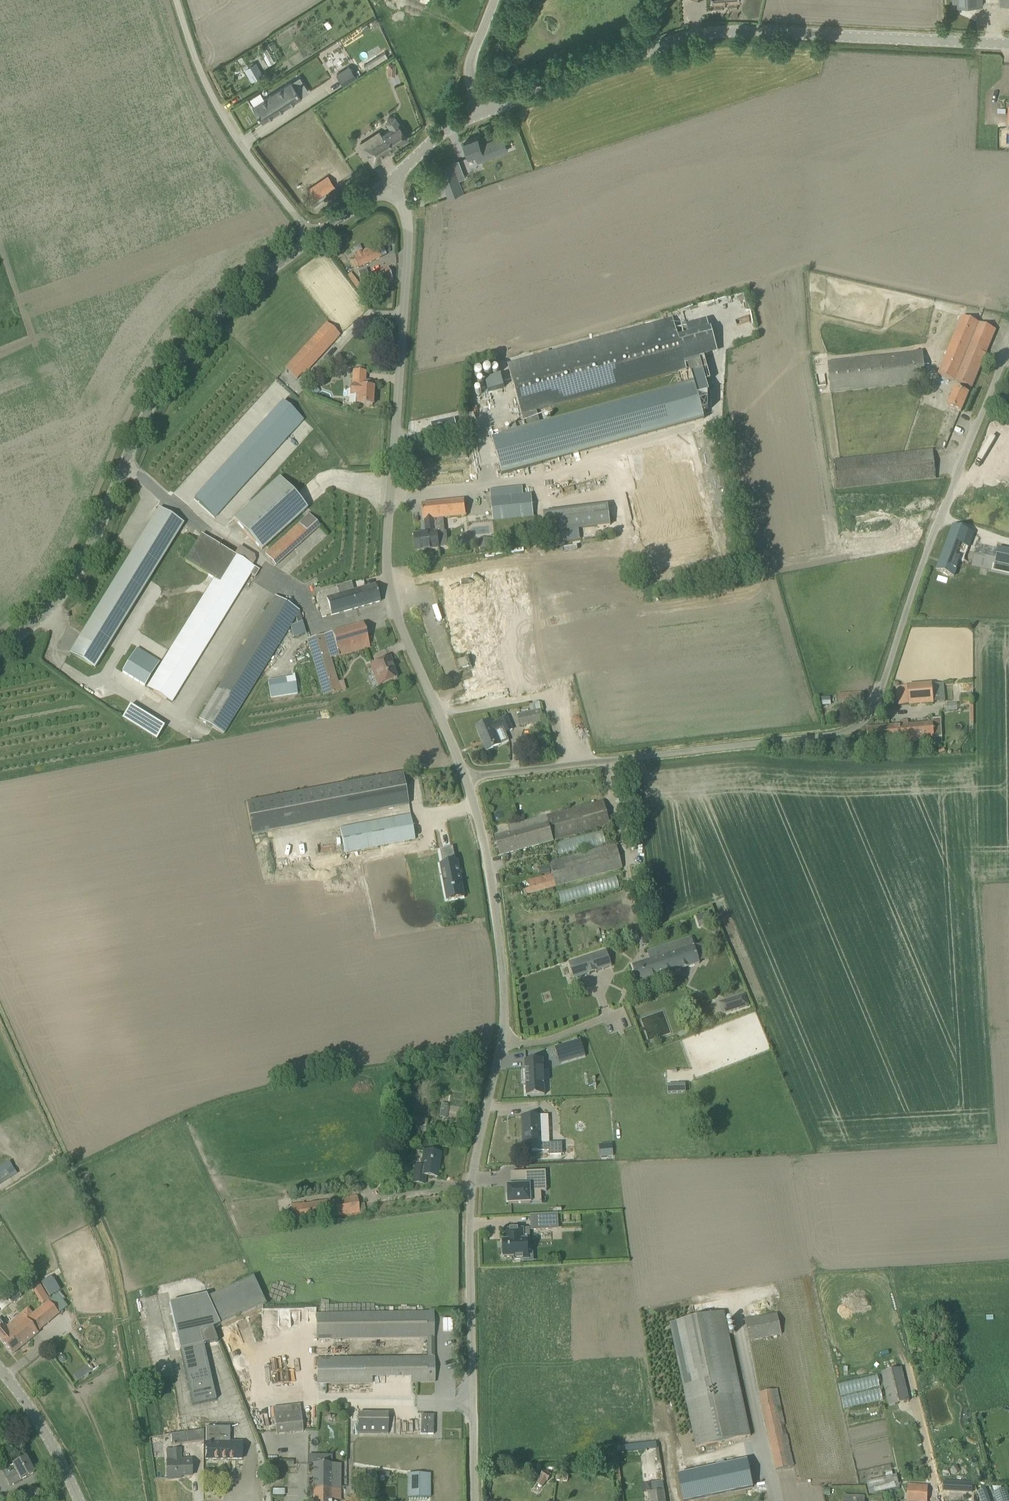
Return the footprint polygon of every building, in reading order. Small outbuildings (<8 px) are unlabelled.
[(367,69),(388,56),(385,52),(365,65),(367,69)] [(263,74),(262,73),(256,63),(256,62),(248,66),(244,69),(243,69),(251,81),(263,74)] [(396,63),(388,62),(387,76),(395,76),(396,63)] [(335,75),(342,87),(356,78),(349,67),(335,75)] [(262,122),(301,97),(291,82),(252,107),(262,122)] [(390,130),(362,148),(373,165),(381,160),(379,157),(407,139),(398,125),(400,124),(395,116),(391,116),(387,118),(385,122),(390,130)] [(509,134),(481,145),(478,138),(464,143),(469,157),(483,152),(485,156),(507,148),(503,137),(510,135),(509,134)] [(437,167),(443,184),(459,179),(452,162),(437,167)] [(335,186),(328,176),(308,189),(315,199),(335,186)] [(359,267),(381,257),(386,255),(382,245),(377,247),(376,246),(354,256),(355,260),(359,267)] [(359,279),(364,291),(393,281),(388,268),(359,279)] [(954,326),(958,327),(938,375),(963,385),(961,391),(955,389),(948,407),(961,413),(995,330),(962,316),(960,321),(956,320),(954,326)] [(523,422),(524,426),(526,431),(541,427),(537,411),(687,370),(685,362),(681,350),(702,345),(713,342),(709,329),(678,338),(673,319),(508,365),(523,422)] [(302,374),(304,375),(335,340),(339,335),(340,335),(327,323),(291,363),(302,374)] [(926,385),(922,350),(914,351),(914,353),(828,362),(832,394),(918,385),(918,386),(926,385)] [(358,404),(357,405),(372,406),(372,404),(374,403),(375,398),(373,397),(373,388),(371,388),(371,385),(368,381),(365,381),(366,372),(354,371),(352,387),(353,388),(353,395),(355,395),(355,404),(358,404)] [(501,375),(485,379),(488,391),(504,387),(501,375)] [(314,386),(309,392),(314,397),(320,392),(314,386)] [(283,401),(195,500),(216,519),(304,419),(283,401)] [(511,436),(496,441),(506,473),(621,440),(612,407),(525,432),(522,424),(508,428),(511,436)] [(633,479),(694,462),(687,436),(626,453),(633,479)] [(933,451),(833,461),(836,489),(936,479),(933,451)] [(975,487),(1008,494),(1008,476),(978,470),(975,487)] [(279,478),(234,519),(262,550),(307,509),(279,478)] [(490,490),(491,498),(493,521),(534,517),(532,494),(524,495),(523,488),(523,486),(499,489),(490,490)] [(466,516),(465,500),(422,504),(423,520),(425,520),(427,534),(415,535),(417,551),(449,548),(447,532),(436,533),(434,519),(466,516)] [(608,505),(543,513),(546,534),(611,526),(608,505)] [(95,667),(183,523),(159,509),(79,639),(70,652),(95,667)] [(1000,513),(996,528),(1008,531),(1008,515),(1000,513)] [(310,514),(265,554),(276,565),(320,526),(310,514)] [(959,562),(963,563),(974,534),(953,527),(937,570),(954,577),(959,562)] [(255,577),(259,570),(252,566),(257,557),(240,546),(235,555),(201,535),(185,561),(215,579),(151,683),(148,687),(172,702),(251,574),(255,577)] [(480,549),(492,548),(491,538),(479,540),(480,549)] [(995,563),(1008,566),(1008,550),(998,548),(995,563)] [(516,695),(570,681),(538,551),(501,560),(499,552),(425,570),(429,583),(455,577),(483,688),(478,690),(480,697),(514,688),(516,695)] [(331,615),(332,616),(380,602),(375,585),(354,591),(353,589),(351,590),(349,584),(320,592),(321,595),(316,596),(322,617),(331,615)] [(299,611),(275,596),(200,719),(223,734),(296,616),(298,623),(290,626),(294,637),(306,634),(299,611)] [(338,682),(331,659),(370,647),(364,624),(308,641),(324,697),(340,692),(340,691),(338,682)] [(137,647),(123,670),(146,685),(160,661),(137,647)] [(376,672),(381,685),(397,678),(391,665),(393,664),(390,657),(371,665),(374,673),(376,672)] [(294,678),(268,682),(270,699),(296,695),(294,678)] [(907,687),(904,687),(897,688),(898,706),(908,705),(933,703),(932,685),(907,687)] [(864,693),(838,695),(839,703),(865,701),(864,693)] [(971,693),(960,694),(961,706),(972,705),(971,693)] [(524,725),(544,721),(540,701),(534,702),(536,711),(521,714),(524,725)] [(122,719),(157,740),(165,727),(130,705),(122,719)] [(492,724),(491,721),(476,727),(487,751),(501,744),(509,741),(505,733),(513,729),(507,717),(500,720),(500,721),(492,724)] [(909,748),(909,742),(925,741),(924,738),(934,738),(933,723),(908,725),(908,721),(901,721),(901,726),(867,729),(869,743),(894,741),(895,749),(909,748)] [(409,804),(403,773),(246,803),(252,834),(409,804)] [(509,827),(511,834),(496,838),(501,855),(610,825),(604,801),(509,827)] [(411,815),(340,828),(344,853),(415,839),(411,815)] [(447,828),(435,830),(437,845),(435,845),(440,873),(456,870),(457,870),(452,842),(450,843),(447,828)] [(560,855),(606,844),(603,831),(582,836),(582,837),(557,843),(560,855)] [(525,895),(622,868),(616,845),(549,863),(553,875),(522,883),(525,895)] [(561,902),(620,888),(617,877),(558,891),(561,902)] [(641,945),(647,944),(646,938),(645,938),(644,934),(639,935),(640,939),(639,939),(641,945)] [(699,961),(694,946),(692,938),(647,952),(650,960),(633,966),(638,983),(700,963),(699,961)] [(612,967),(607,950),(568,962),(574,979),(612,967)] [(745,993),(728,999),(732,1012),(749,1006),(745,993)] [(555,1048),(558,1059),(584,1051),(585,1056),(586,1056),(581,1041),(555,1048)] [(545,1094),(544,1059),(526,1059),(527,1095),(545,1094)] [(686,1084),(667,1084),(667,1093),(686,1093),(686,1084)] [(442,1103),(439,1116),(445,1117),(448,1105),(442,1103)] [(403,1122),(426,1126),(427,1117),(410,1114),(405,1114),(403,1122)] [(549,1143),(540,1144),(539,1116),(523,1117),(524,1151),(541,1151),(550,1150),(549,1143)] [(550,1154),(562,1154),(562,1143),(549,1143),(550,1150),(550,1154)] [(567,1143),(567,1157),(575,1157),(575,1143),(567,1143)] [(424,1184),(425,1176),(437,1177),(441,1154),(424,1151),(422,1167),(415,1166),(413,1183),(424,1184)] [(0,1175),(0,1186),(11,1179),(9,1177),(10,1176),(6,1171),(0,1175)] [(507,1202),(509,1202),(509,1204),(531,1203),(531,1192),(533,1192),(542,1191),(547,1191),(546,1171),(523,1172),(523,1186),(512,1186),(508,1186),(508,1195),(506,1195),(507,1202)] [(291,1206),(293,1214),(285,1215),(286,1223),(294,1222),(293,1221),(359,1213),(357,1197),(291,1206)] [(532,1230),(552,1229),(551,1214),(531,1215),(532,1230)] [(515,1257),(515,1260),(529,1259),(528,1240),(524,1240),(523,1229),(506,1230),(506,1241),(504,1241),(504,1248),(502,1248),(502,1255),(504,1255),(504,1257),(515,1257)] [(175,1328),(177,1340),(178,1342),(174,1343),(176,1353),(181,1352),(193,1405),(216,1400),(204,1344),(218,1341),(213,1328),(220,1325),(208,1298),(253,1277),(245,1259),(200,1280),(207,1296),(194,1299),(170,1304),(169,1304),(175,1328)] [(253,1277),(208,1298),(220,1325),(266,1304),(253,1277)] [(43,1284),(49,1296),(60,1291),(54,1279),(43,1284)] [(6,1297),(11,1304),(21,1296),(16,1290),(6,1297)] [(58,1294),(50,1300),(60,1312),(68,1306),(58,1294)] [(5,1346),(11,1340),(8,1336),(34,1314),(28,1307),(21,1313),(22,1314),(6,1327),(0,1319),(0,1340),(5,1346)] [(40,1308),(34,1314),(8,1336),(11,1340),(5,1346),(12,1355),(38,1333),(37,1332),(51,1321),(40,1308)] [(435,1357),(434,1312),(316,1314),(317,1338),(422,1337),(427,1337),(428,1357),(435,1357)] [(724,1312),(670,1323),(696,1448),(751,1436),(724,1312)] [(749,1341),(782,1334),(777,1313),(745,1320),(749,1341)] [(78,1382),(92,1372),(87,1365),(73,1375),(78,1382)] [(889,1406),(909,1401),(901,1368),(882,1372),(889,1406)] [(839,1384),(841,1395),(881,1386),(878,1374),(839,1384)] [(182,1432),(181,1426),(173,1376),(154,1379),(163,1436),(171,1435),(172,1445),(204,1441),(204,1429),(182,1433),(182,1432)] [(759,1393),(776,1469),(794,1465),(777,1388),(759,1393)] [(841,1397),(844,1409),(883,1400),(881,1388),(841,1397)] [(303,1432),(301,1410),(300,1407),(300,1404),(286,1406),(289,1433),(303,1432)] [(358,1413),(357,1433),(388,1434),(388,1413),(358,1413)] [(206,1443),(205,1443),(206,1459),(242,1459),(242,1443),(230,1443),(230,1427),(206,1427),(206,1443)] [(180,1450),(166,1450),(167,1479),(176,1479),(176,1476),(192,1476),(191,1460),(181,1460),(180,1450)] [(762,1457),(693,1467),(696,1493),(766,1484),(762,1457)] [(20,1480),(21,1480),(34,1473),(26,1458),(13,1465),(17,1472),(6,1478),(10,1485),(20,1480)] [(368,1459),(366,1470),(376,1472),(378,1461),(368,1459)] [(313,1489),(331,1490),(331,1488),(331,1487),(341,1487),(341,1467),(332,1467),(332,1464),(316,1464),(313,1464),(313,1474),(313,1489)] [(956,1465),(951,1469),(955,1475),(960,1471),(956,1465)] [(537,1483),(543,1487),(547,1481),(548,1482),(552,1475),(544,1470),(540,1477),(541,1478),(537,1483)] [(430,1474),(408,1474),(408,1498),(430,1498),(430,1474)] [(870,1494),(899,1487),(897,1475),(867,1481),(870,1494)] [(649,1500),(666,1500),(663,1480),(650,1482),(652,1492),(648,1492),(649,1500)] [(943,1482),(943,1491),(972,1492),(972,1483),(943,1482)] [(907,1500),(913,1500),(927,1500),(927,1490),(928,1486),(926,1486),(908,1486),(907,1500)] [(994,1491),(992,1492),(996,1500),(1008,1500),(1008,1498),(1005,1487),(1001,1489),(1000,1486),(993,1488),(994,1491)] [(341,1487),(331,1487),(331,1490),(313,1489),(313,1500),(332,1500),(332,1495),(340,1495),(341,1487)] [(977,1492),(981,1500),(990,1500),(985,1489),(977,1492)]
